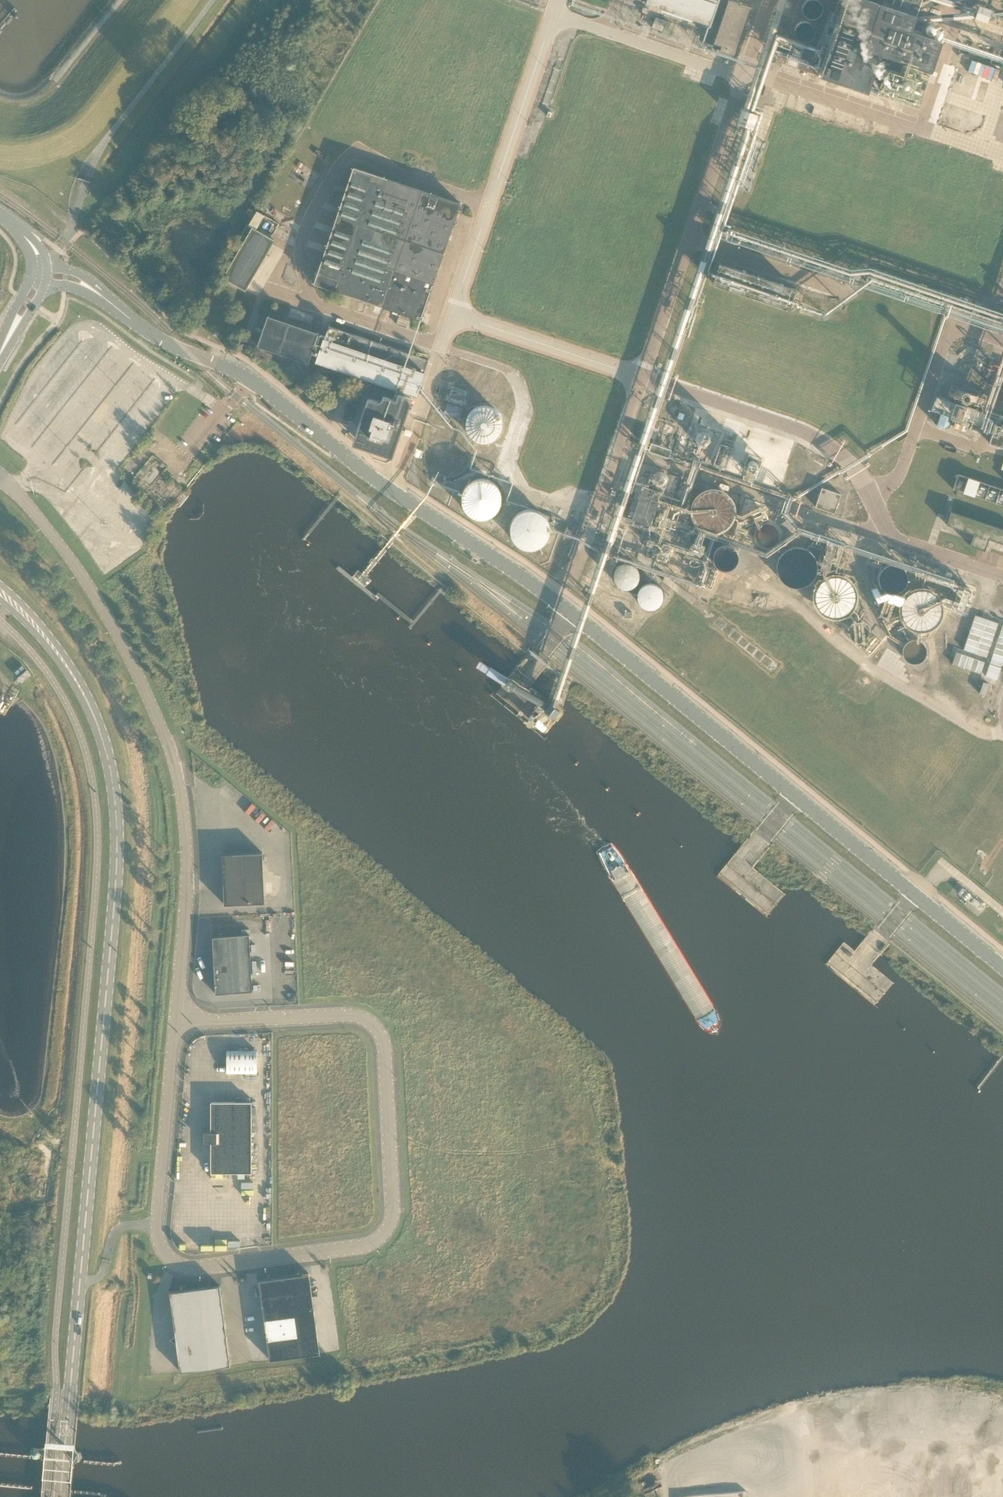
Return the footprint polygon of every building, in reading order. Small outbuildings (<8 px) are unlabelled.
[(646,4),(710,26),(719,0),(648,0),(646,4)] [(821,73),(884,95),(897,57),(930,68),(940,37),(911,27),(920,0),(845,0),(821,73)] [(734,56),(750,8),(728,1),(714,43),(721,46),(719,51),(734,56)] [(979,1),(974,14),(988,19),(993,6),(979,1)] [(839,11),(830,8),(817,48),(779,35),(776,43),(790,48),(785,62),(818,73),(839,11)] [(662,32),(661,34),(666,36),(671,23),(656,18),(652,28),(662,32)] [(753,127),(753,125),(757,112),(742,107),(737,121),(750,126),(753,127)] [(971,110),(969,121),(979,123),(981,112),(971,110)] [(319,282),(422,318),(460,201),(358,167),(319,282)] [(309,194),(313,183),(295,178),(294,182),(289,180),(287,187),(309,194)] [(268,202),(262,213),(273,219),(279,207),(268,202)] [(246,291),(275,240),(248,224),(218,275),(246,291)] [(197,316),(203,320),(206,315),(200,311),(197,316)] [(410,316),(400,313),(397,323),(406,326),(410,316)] [(328,326),(323,343),(316,341),(320,332),(270,314),(263,335),(260,345),(309,362),(313,350),(319,353),(317,359),(328,363),(326,369),(332,371),(334,365),(400,388),(397,398),(384,394),(382,400),(370,396),(354,442),(394,456),(402,433),(416,394),(418,395),(430,361),(328,326)] [(948,393),(981,405),(985,395),(951,383),(948,393)] [(451,389),(448,400),(462,405),(466,394),(451,389)] [(497,445),(507,412),(474,401),(463,434),(497,445)] [(444,413),(458,418),(462,407),(448,402),(444,413)] [(937,424),(944,427),(950,423),(951,418),(947,415),(941,412),(937,424)] [(999,414),(990,441),(1002,445),(1002,415),(999,414)] [(970,422),(958,417),(955,424),(964,428),(969,425),(970,422)] [(649,449),(669,456),(671,448),(652,442),(649,449)] [(726,468),(733,447),(720,443),(714,464),(726,468)] [(494,476),(459,488),(470,521),(505,509),(494,476)] [(974,496),(979,481),(968,477),(963,492),(974,496)] [(637,498),(634,509),(630,521),(646,526),(649,518),(669,524),(672,513),(652,507),(658,488),(642,483),(637,498)] [(816,506),(835,512),(841,493),(822,487),(816,506)] [(748,552),(750,546),(749,545),(720,533),(735,515),(733,499),(722,490),(716,488),(698,491),(692,505),(696,525),(704,532),(700,537),(701,538),(694,539),(698,542),(699,547),(705,549),(707,546),(712,550),(706,557),(708,558),(718,566),(725,569),(735,568),(740,562),(741,559),(746,552),(748,552)] [(513,546),(548,547),(549,512),(513,511),(513,546)] [(1002,543),(1002,529),(951,511),(947,524),(974,533),(970,545),(985,550),(989,538),(1002,543)] [(839,563),(846,540),(798,527),(781,533),(779,527),(773,523),(767,521),(761,523),(757,528),(756,534),(759,543),(755,548),(763,554),(769,571),(815,607),(818,613),(824,618),(834,620),(840,619),(844,614),(851,611),(859,601),(850,573),(834,569),(839,563)] [(563,538),(571,541),(573,533),(565,531),(563,538)] [(653,545),(658,546),(660,540),(646,536),(642,546),(652,549),(653,545)] [(661,550),(668,552),(670,550),(672,544),(663,542),(661,550)] [(657,557),(666,560),(668,555),(659,552),(657,557)] [(946,584),(947,575),(883,553),(874,552),(873,567),(871,574),(874,575),(874,584),(884,587),(883,588),(882,611),(888,613),(897,616),(884,615),(921,628),(938,629),(945,611),(946,598),(944,603),(945,587),(946,584)] [(633,589),(641,568),(620,561),(613,581),(633,589)] [(641,584),(640,606),(662,607),(663,584),(641,584)] [(21,681),(30,674),(26,669),(18,676),(21,681)] [(258,823),(266,814),(262,811),(254,820),(258,823)] [(268,832),(276,822),(272,819),(264,828),(268,832)] [(265,902),(263,852),(222,854),(224,904),(265,902)] [(968,900),(972,895),(962,888),(958,892),(968,900)] [(971,902),(980,910),(984,905),(975,898),(971,902)] [(249,934),(213,937),(216,993),(252,990),(249,934)] [(227,1050),(227,1072),(257,1072),(257,1050),(227,1050)] [(251,1172),(251,1102),(211,1102),(211,1131),(204,1131),(204,1142),(211,1142),(211,1172),(251,1172)] [(175,1208),(175,1220),(186,1220),(186,1208),(175,1208)] [(309,1273),(259,1279),(260,1290),(262,1290),(265,1309),(263,1309),(266,1330),(268,1329),(270,1349),(268,1349),(270,1359),(320,1353),(318,1342),(316,1343),(314,1323),(316,1323),(313,1303),(311,1303),(308,1284),(310,1283),(309,1273)] [(220,1285),(170,1292),(171,1302),(173,1302),(176,1321),(174,1321),(176,1341),(178,1341),(181,1361),(179,1361),(180,1371),(230,1365),(229,1354),(227,1354),(224,1335),(226,1335),(224,1315),(222,1315),(219,1296),(221,1295),(220,1285)] [(813,1474),(823,1479),(829,1469),(819,1463),(813,1474)]
